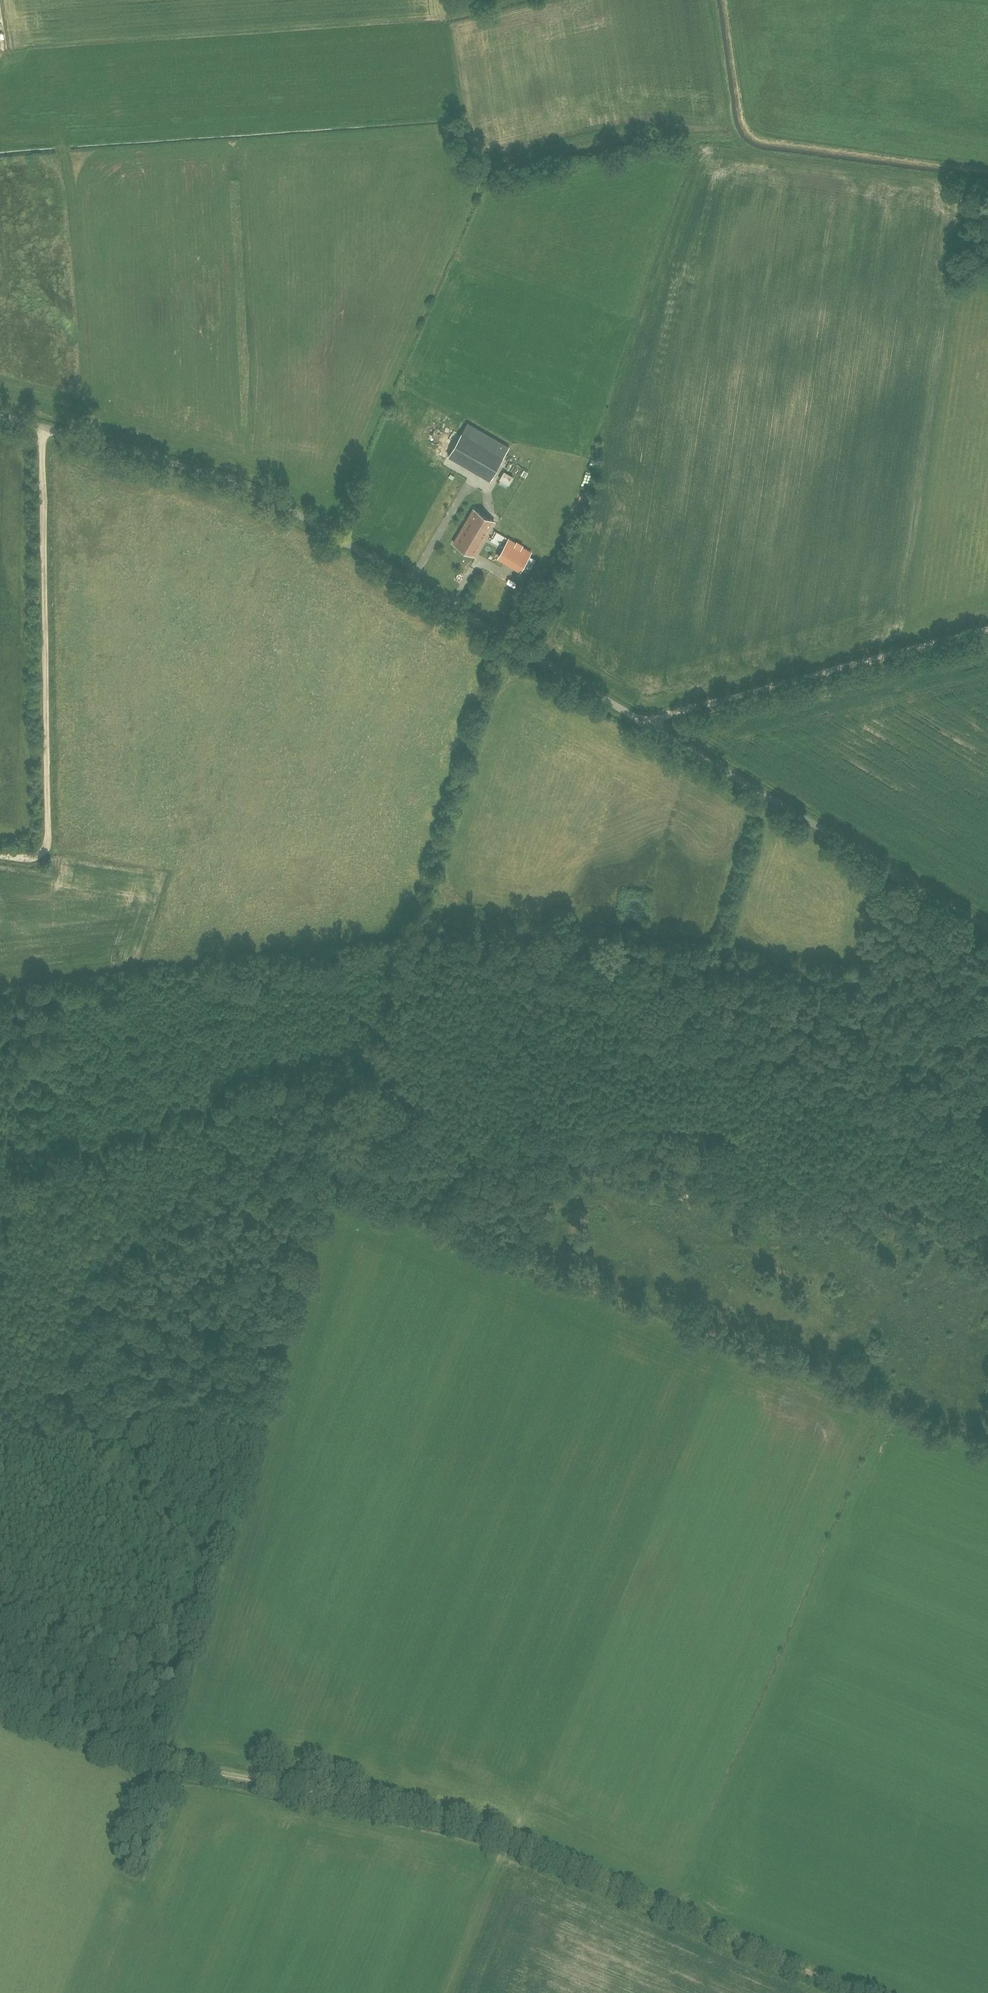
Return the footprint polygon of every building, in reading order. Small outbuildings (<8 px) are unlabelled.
[(509,448),(467,423),(448,456),(490,480),(509,448)] [(425,426),(422,430),(430,435),(432,432),(425,426)] [(556,468),(554,474),(560,477),(558,483),(568,487),(572,474),(556,468)] [(474,510),(454,543),(474,555),(494,522),(474,510)] [(521,569),(531,552),(522,547),(520,550),(514,547),(516,543),(509,539),(498,556),(521,569)]
